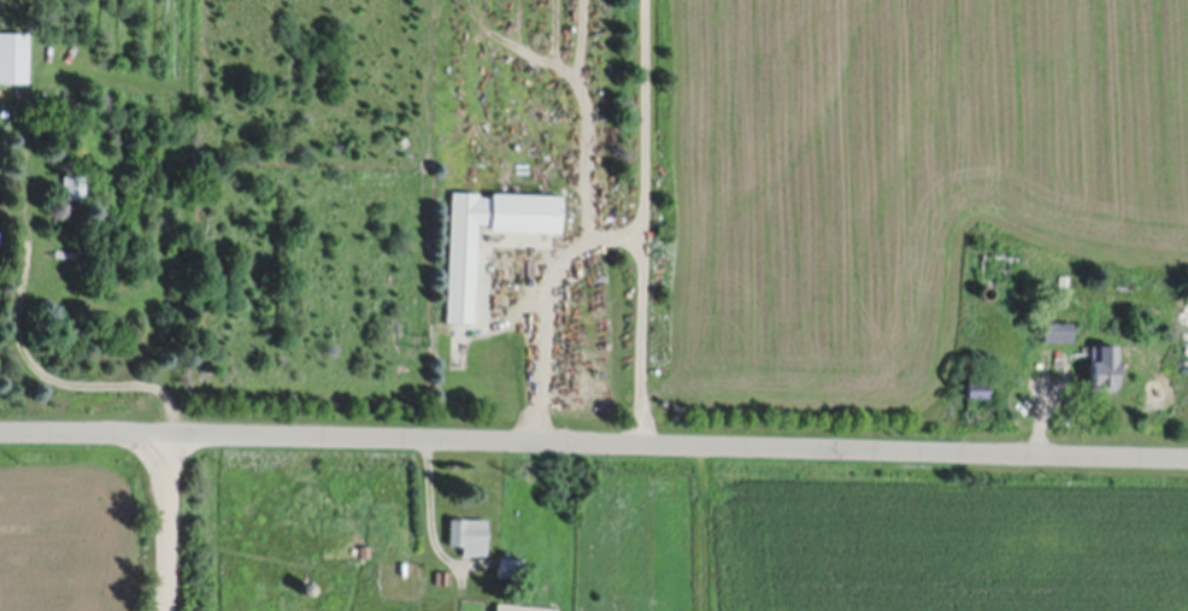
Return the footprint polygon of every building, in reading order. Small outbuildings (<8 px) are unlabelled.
[(28,77),(0,77),(0,30),(28,30),(28,77)] [(86,171),(86,194),(65,194),(65,171),(86,171)] [(481,194),(493,195),(493,189),(561,192),(560,230),(492,228),(492,222),(476,222),(472,319),(448,318),(453,189),(481,190),(481,194)] [(1070,272),(1070,283),(1060,282),(1060,271),(1070,272)] [(988,282),(989,282),(990,283),(992,283),(993,284),(993,286),(994,287),(994,288),(994,289),(994,290),(993,292),(993,293),(992,294),(990,294),(990,295),(989,295),(988,295),(987,295),(986,295),(984,294),(983,294),(983,293),(982,292),(982,290),(981,290),(981,289),(981,288),(982,287),(982,286),(983,284),(983,283),(984,283),(986,282),(987,282),(988,282)] [(1074,318),(1074,337),(1045,337),(1045,318),(1074,318)] [(1117,387),(1093,387),(1093,339),(1117,339),(1117,387)] [(988,376),(988,392),(969,392),(969,376),(988,376)] [(488,516),(487,552),(463,551),(464,541),(451,541),(451,515),(488,516)] [(371,540),(371,552),(361,551),(361,540),(371,540)] [(524,552),(523,574),(499,572),(500,551),(524,552)] [(453,568),(452,581),(437,581),(437,568),(453,568)] [(308,580),(310,580),(311,580),(312,581),(313,582),(314,582),(314,583),(314,584),(314,586),(314,587),(314,588),(313,589),(312,589),(312,591),(311,591),(310,592),(308,592),(307,591),(306,591),(305,589),(304,588),(304,587),(304,586),(304,584),(304,583),(304,582),(305,582),(305,581),(306,581),(307,580),(308,580)] [(559,604),(558,610),(497,610),(498,598),(559,604)]
